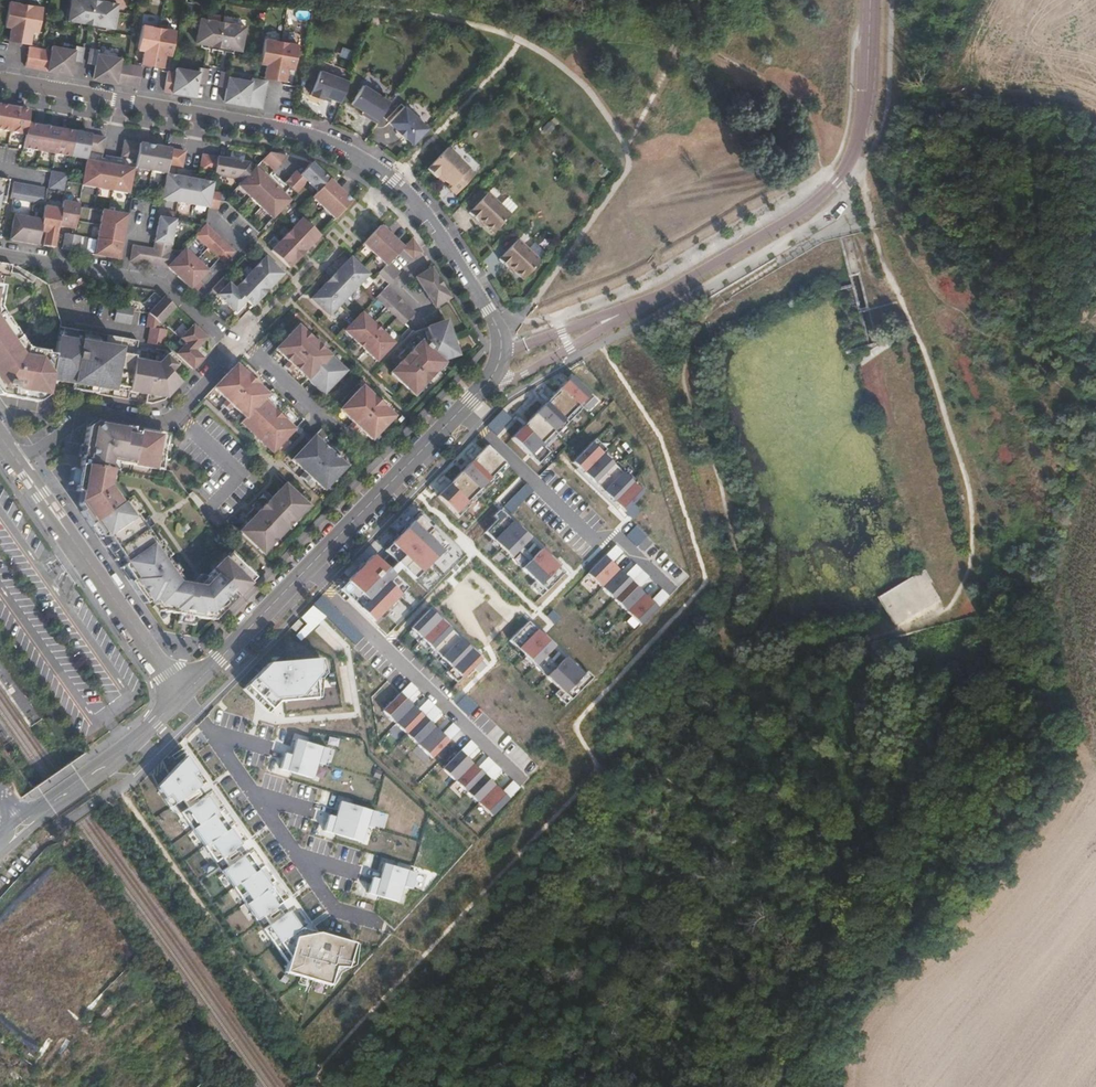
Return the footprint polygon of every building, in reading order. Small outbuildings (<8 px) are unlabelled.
[(91,24),(95,0),(72,0),(68,20),(91,24)] [(91,24),(113,28),(118,3),(98,0),(95,0),(91,24)] [(8,40),(19,42),(25,4),(9,1),(5,26),(11,27),(8,40)] [(25,4),(19,42),(29,44),(32,30),(38,31),(42,7),(25,4)] [(196,43),(219,47),(223,23),(200,19),(196,43)] [(223,23),(219,47),(241,51),(245,27),(223,23)] [(141,64),(152,66),(159,28),(142,25),(137,49),(144,50),(141,64)] [(159,28),(152,66),(162,67),(165,54),(171,55),(175,31),(159,28)] [(264,78),(275,80),(281,42),(265,39),(260,63),(267,64),(264,78)] [(281,42),(275,80),(285,82),(287,68),(294,69),(298,44),(281,42)] [(75,50),(73,61),(81,62),(83,47),(75,45),(74,50),(75,50)] [(28,47),(25,66),(70,74),(73,61),(75,50),(74,50),(51,46),(51,51),(28,47)] [(87,63),(95,65),(97,54),(98,54),(99,49),(90,48),(87,63)] [(95,65),(93,78),(138,86),(141,67),(119,63),(120,58),(98,54),(97,54),(95,65)] [(199,67),(198,72),(199,72),(197,83),(205,84),(207,69),(199,67)] [(164,91),(195,96),(199,72),(198,72),(176,68),(175,73),(167,72),(164,91)] [(228,77),(229,77),(229,73),(221,71),(218,87),(226,88),(228,77)] [(340,102),(348,81),(319,71),(310,95),(322,100),(322,99),(323,96),(333,100),(340,102)] [(224,101),(262,108),(266,81),(251,78),(250,81),(229,77),(228,77),(226,88),(224,101)] [(376,123),(389,102),(362,85),(351,104),(365,112),(369,115),(368,118),(376,123)] [(25,135),(27,124),(29,111),(0,105),(0,131),(25,135)] [(412,145),(427,128),(404,106),(388,123),(396,130),(395,131),(403,139),(404,138),(412,145)] [(27,124),(25,135),(22,148),(86,160),(87,151),(102,154),(105,138),(27,124)] [(124,141),(121,157),(136,160),(134,168),(166,174),(167,165),(182,168),(185,152),(124,141)] [(455,195),(474,175),(446,148),(427,170),(436,178),(437,177),(439,175),(445,181),(451,187),(449,189),(455,195)] [(287,157),(269,153),(261,161),(273,172),(287,157)] [(240,183),(254,169),(254,168),(249,163),(202,155),(199,171),(214,174),(214,175),(236,179),(240,183)] [(81,187),(128,195),(132,170),(86,162),(82,185),(81,187)] [(307,181),(318,191),(329,180),(311,163),(301,174),(297,170),(286,182),(297,193),(307,181)] [(237,187),(271,220),(286,204),(288,202),(254,169),(240,183),(237,187)] [(48,190),(63,192),(65,182),(67,175),(50,172),(48,190)] [(207,209),(210,192),(211,184),(166,176),(161,201),(207,209)] [(4,203),(8,180),(0,179),(0,202),(4,203)] [(317,192),(311,198),(334,220),(352,202),(329,180),(318,191),(317,192)] [(12,183),(9,198),(41,204),(43,188),(12,183)] [(210,192),(207,209),(217,210),(219,201),(220,194),(210,192)] [(493,233),(510,215),(488,193),(469,213),(478,221),(480,219),(485,224),(485,225),(493,233)] [(506,199),(501,205),(511,213),(516,207),(506,199)] [(62,202),(60,209),(60,210),(57,226),(74,229),(78,207),(78,205),(62,202)] [(12,216),(9,240),(37,245),(40,231),(46,232),(43,246),(54,248),(57,226),(60,210),(60,209),(44,206),(41,221),(12,216)] [(126,215),(102,211),(94,255),(118,259),(126,215)] [(174,221),(158,218),(153,250),(169,253),(174,221)] [(289,268),(319,236),(301,218),(270,251),(289,268)] [(205,225),(204,226),(194,236),(196,237),(223,263),(234,252),(205,225)] [(389,262),(403,248),(379,226),(363,244),(385,265),(386,266),(389,262)] [(69,251),(72,235),(64,234),(61,249),(69,251)] [(80,237),(72,235),(69,251),(77,252),(80,237)] [(523,280),(541,262),(517,240),(499,260),(508,268),(510,266),(515,270),(514,271),(523,280)] [(132,246),(129,261),(150,265),(153,250),(132,246)] [(167,267),(167,268),(195,293),(202,285),(198,281),(207,271),(184,249),(175,259),(167,267)] [(169,253),(153,250),(150,265),(167,268),(167,267),(175,259),(169,253)] [(246,301),(252,307),(283,274),(265,257),(235,289),(223,278),(211,290),(235,313),(246,301)] [(328,317),(368,275),(350,258),(310,300),(328,317)] [(400,272),(389,262),(386,266),(385,265),(372,279),(364,287),(404,325),(415,313),(387,286),(400,272)] [(440,305),(450,298),(431,268),(416,278),(434,305),(438,302),(440,305)] [(174,307),(163,297),(148,313),(146,327),(150,327),(147,343),(163,346),(166,330),(158,329),(159,323),(174,307)] [(116,305),(114,321),(130,324),(133,308),(116,305)] [(53,359),(53,356),(45,355),(46,352),(26,349),(0,313),(0,323),(22,354),(30,355),(53,359)] [(361,313),(344,331),(377,362),(394,344),(361,313)] [(408,354),(402,360),(390,373),(413,395),(444,363),(441,361),(453,357),(451,352),(457,350),(449,329),(444,330),(442,322),(427,328),(433,345),(430,348),(427,344),(425,346),(420,341),(408,354)] [(38,402),(46,396),(48,386),(53,359),(30,355),(22,354),(0,323),(0,395),(38,402)] [(186,343),(175,354),(193,369),(203,359),(194,351),(206,338),(193,325),(181,338),(186,343)] [(288,362),(295,368),(323,395),(345,371),(297,326),(275,349),(288,362)] [(53,359),(48,386),(151,404),(165,400),(181,383),(170,372),(179,362),(169,352),(158,364),(134,360),(137,342),(58,328),(53,356),(53,359)] [(397,356),(402,360),(408,354),(404,349),(397,356)] [(290,372),(295,368),(288,362),(284,366),(290,372)] [(235,365),(213,389),(226,401),(232,407),(245,419),(241,424),(272,453),(294,430),(262,400),(267,395),(235,365)] [(573,374),(513,436),(530,454),(590,392),(573,374)] [(352,422),(358,428),(371,440),(393,417),(361,387),(339,410),(352,422)] [(232,407),(226,401),(221,405),(228,411),(232,407)] [(194,617),(212,621),(257,575),(231,551),(198,585),(182,582),(165,558),(168,556),(158,541),(154,543),(135,515),(138,513),(128,498),(124,501),(110,480),(111,470),(110,470),(111,462),(160,469),(162,461),(165,462),(168,444),(165,443),(166,434),(94,421),(87,426),(84,445),(82,458),(79,470),(77,486),(76,491),(81,492),(79,505),(82,510),(80,512),(90,526),(92,524),(103,538),(106,535),(126,563),(122,566),(141,594),(139,596),(145,604),(148,602),(149,603),(152,601),(160,611),(194,617)] [(354,433),(358,428),(352,422),(347,427),(354,433)] [(304,472),(311,479),(323,490),(345,467),(313,437),(291,460),(304,472)] [(592,441),(572,462),(625,512),(643,490),(592,441)] [(459,516),(508,465),(487,444),(437,494),(459,516)] [(69,485),(77,486),(79,470),(72,468),(69,485)] [(306,483),(311,479),(304,472),(299,477),(306,483)] [(240,532),(263,554),(308,507),(306,505),(298,498),(284,484),(257,513),(252,519),(240,532)] [(298,498),(306,505),(311,500),(303,492),(298,498)] [(247,515),(252,519),(257,513),(252,508),(247,515)] [(511,557),(530,535),(504,511),(486,532),(511,557)] [(418,514),(387,551),(414,577),(447,542),(418,514)] [(616,544),(605,555),(613,562),(623,551),(616,544)] [(541,584),(558,565),(541,547),(522,568),(541,584)] [(406,584),(373,553),(340,587),(374,620),(406,584)] [(605,555),(587,573),(641,624),(658,606),(651,600),(638,587),(625,574),(613,562),(605,555)] [(635,563),(625,574),(638,587),(649,576),(635,563)] [(662,588),(651,600),(658,606),(669,595),(662,588)] [(430,608),(411,628),(463,677),(482,656),(430,608)] [(529,619),(510,640),(571,698),(592,676),(529,619)] [(268,659),(243,688),(267,711),(277,699),(318,695),(320,677),(326,669),(322,655),(268,659)] [(411,682),(401,693),(408,699),(418,690),(411,682)] [(401,693),(383,711),(492,816),(510,797),(503,790),(491,779),(478,767),(469,758),(460,750),(449,739),(443,733),(430,721),(418,709),(408,699),(401,693)] [(428,698),(418,709),(430,721),(442,712),(428,698)] [(452,722),(443,733),(449,739),(460,729),(452,722)] [(470,740),(460,750),(469,758),(481,749),(470,740)] [(204,781),(184,754),(155,784),(170,806),(204,781)] [(487,757),(478,767),(491,779),(501,769),(487,757)] [(503,790),(510,797),(519,787),(512,780),(503,790)] [(211,790),(180,812),(215,862),(246,840),(222,804),(211,790)] [(335,816),(328,814),(324,830),(361,842),(366,826),(372,828),(376,811),(340,800),(335,816)] [(247,852),(222,870),(256,920),(281,901),(247,852)] [(414,872),(383,863),(379,878),(372,876),(367,892),(398,901),(402,885),(410,888),(414,872)] [(294,935),(317,929),(300,927),(288,909),(262,928),(287,961),(294,935)] [(317,929),(294,935),(287,961),(284,969),(332,984),(339,971),(353,964),(355,942),(317,929)]
